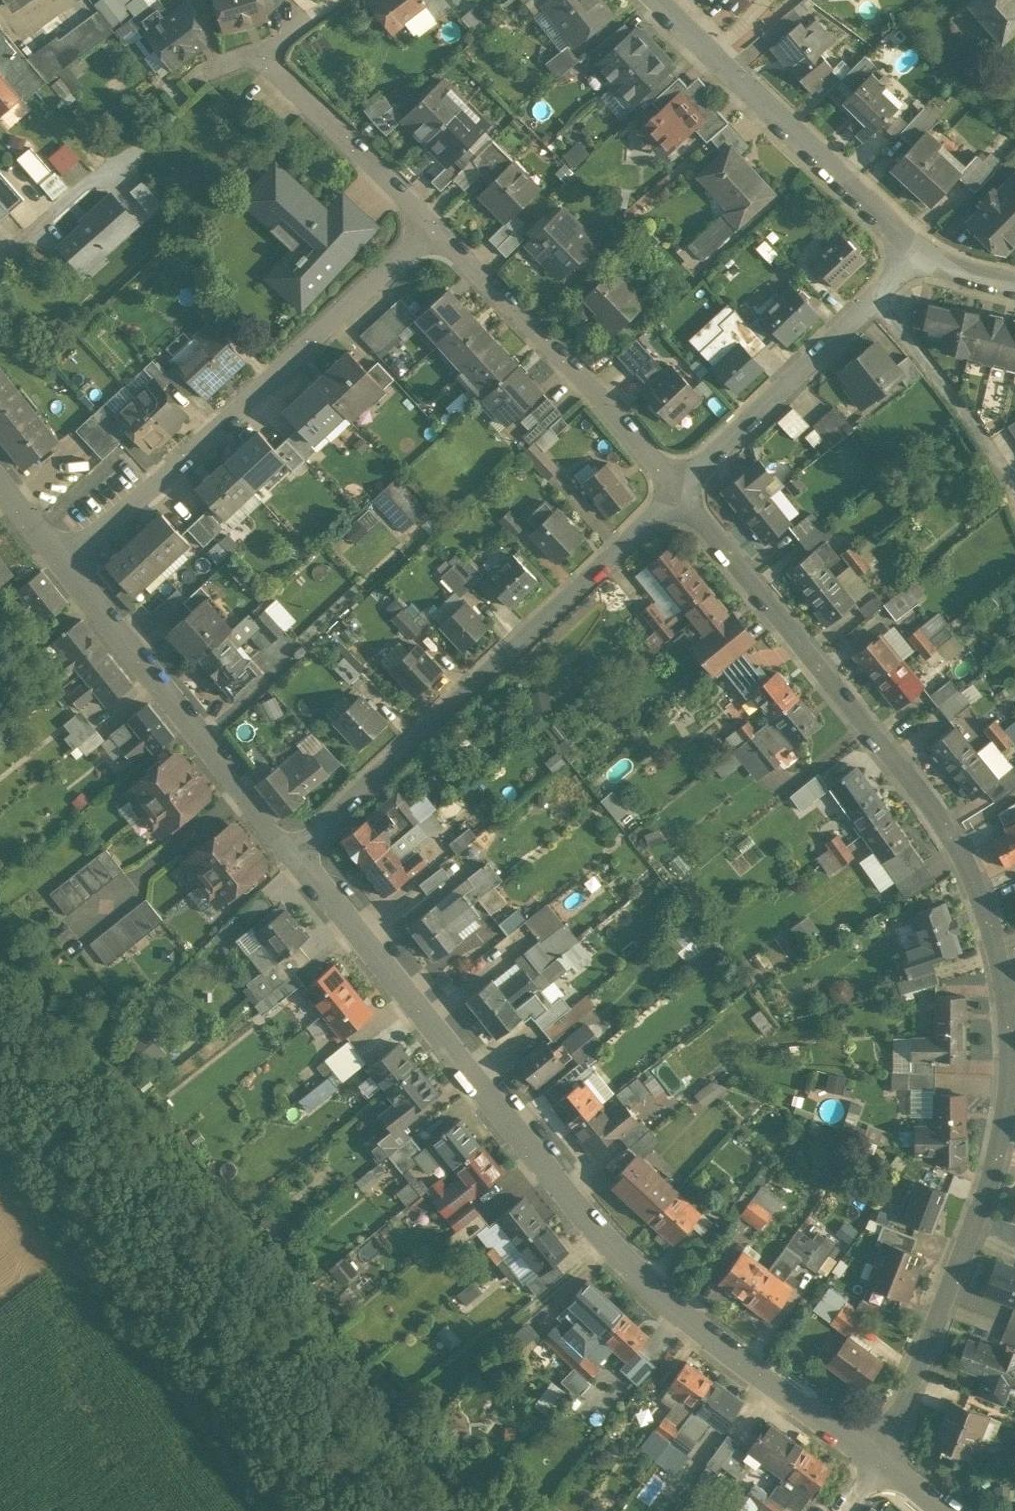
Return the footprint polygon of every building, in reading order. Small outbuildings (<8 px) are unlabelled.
[(129,19),(143,37),(147,33),(147,32),(171,14),(160,0),(155,0),(129,19)] [(227,28),(223,29),(224,31),(268,18),(267,16),(263,0),(219,0),(227,28)] [(267,16),(270,15),(285,0),(263,0),(267,16)] [(371,3),(393,31),(405,22),(426,6),(427,5),(423,0),(374,0),(371,3)] [(446,0),(423,0),(427,5),(426,6),(435,18),(437,20),(453,8),(446,0)] [(525,3),(536,15),(545,8),(543,4),(548,0),(529,0),(525,3)] [(601,0),(548,0),(543,4),(545,8),(566,33),(573,42),(581,35),(587,36),(594,31),(594,25),(611,12),(601,0)] [(738,13),(749,0),(724,0),(738,13)] [(809,0),(803,0),(791,10),(797,17),(814,3),(809,0)] [(968,4),(980,18),(975,22),(984,32),(988,27),(1001,43),(1014,31),(1014,0),(973,0),(968,4)] [(171,14),(147,32),(147,33),(159,49),(169,62),(173,67),(203,45),(193,32),(198,29),(191,6),(188,1),(171,14)] [(426,6),(405,22),(412,31),(417,32),(435,18),(426,6)] [(566,33),(545,8),(536,15),(556,41),(566,33)] [(791,10),(764,34),(774,46),(801,21),(797,17),(791,10)] [(100,11),(59,41),(57,39),(46,47),(64,68),(114,31),(100,11)] [(143,37),(129,19),(114,31),(127,47),(143,37)] [(807,28),(801,21),(774,46),(771,48),(790,70),(792,68),(812,93),(825,82),(822,78),(834,68),(819,50),(833,38),(817,19),(807,28)] [(625,23),(597,46),(606,56),(633,32),(625,23)] [(0,25),(0,72),(21,97),(24,100),(47,80),(29,59),(0,25)] [(606,56),(596,66),(614,85),(653,49),(636,29),(633,32),(606,56)] [(568,45),(546,62),(558,77),(579,60),(568,45)] [(64,68),(46,47),(29,59),(47,80),(64,68)] [(159,69),(169,62),(159,49),(149,57),(159,69)] [(653,49),(614,85),(631,104),(641,94),(668,70),(671,68),(653,49)] [(865,55),(842,79),(851,88),(875,64),(865,55)] [(668,70),(641,94),(649,103),(653,100),(676,79),(668,70)] [(0,72),(0,114),(0,115),(21,97),(0,72)] [(873,72),(843,101),(865,123),(856,133),(864,142),(900,106),(883,89),(886,86),(873,72)] [(676,79),(653,100),(661,108),(675,96),(678,99),(688,89),(678,78),(676,79)] [(404,116),(403,117),(404,118),(427,141),(466,102),(443,79),(404,116)] [(699,79),(692,86),(701,96),(708,89),(699,79)] [(688,89),(678,99),(675,96),(661,108),(639,129),(645,137),(645,143),(652,144),(654,146),(654,145),(663,155),(672,148),(682,139),(682,132),(689,133),(696,126),(700,123),(699,121),(712,108),(701,96),(692,86),(688,89)] [(373,121),(393,105),(383,93),(364,109),(373,121)] [(466,102),(427,141),(449,164),(450,165),(451,164),(455,160),(485,130),(489,126),(466,102)] [(393,105),(373,121),(387,134),(404,118),(403,117),(404,116),(393,105)] [(712,108),(699,121),(700,123),(696,126),(708,140),(711,138),(728,123),(714,107),(712,108)] [(925,107),(900,133),(913,146),(927,131),(928,132),(939,120),(925,107)] [(728,123),(711,138),(721,149),(738,134),(728,123)] [(485,130),(455,160),(463,168),(476,156),(493,139),(485,130)] [(913,146),(892,168),(931,204),(958,176),(962,172),(961,171),(961,170),(958,174),(934,152),(941,145),(928,132),(927,131),(913,146)] [(748,145),(738,134),(721,149),(725,153),(732,160),(740,153),(748,145)] [(493,139),(476,156),(486,165),(497,177),(514,160),(493,139)] [(49,156),(64,171),(81,155),(66,140),(49,156)] [(566,154),(575,164),(589,152),(581,142),(566,154)] [(52,171),(31,147),(18,158),(38,183),(52,171)] [(774,191),(740,153),(732,160),(725,153),(714,163),(713,162),(699,175),(710,188),(711,187),(729,207),(724,212),(738,227),(752,214),(751,213),(774,191)] [(995,172),(976,155),(961,171),(962,172),(958,176),(975,192),(995,172)] [(486,165),(476,156),(463,168),(459,172),(456,176),(465,185),(486,165)] [(540,188),(515,162),(516,161),(514,160),(497,177),(479,194),(506,222),(506,221),(540,188)] [(327,211),(303,189),(304,188),(277,163),(245,199),(304,253),(297,260),(299,262),(280,282),(304,303),(329,276),(330,277),(361,243),(337,221),(336,222),(326,213),(327,211)] [(449,164),(432,181),(441,190),(456,176),(459,172),(451,164),(450,165),(449,164)] [(52,171),(38,183),(53,200),(67,188),(52,171)] [(1,172),(0,172),(0,201),(10,212),(25,199),(1,172)] [(996,193),(993,190),(992,190),(981,201),(981,202),(984,205),(968,221),(996,249),(1005,252),(1014,242),(1014,174),(996,193)] [(112,194),(88,215),(91,218),(60,246),(79,267),(101,248),(107,255),(108,253),(106,250),(137,223),(112,194)] [(10,212),(0,201),(0,220),(10,212)] [(377,225),(354,203),(337,221),(361,243),(377,225)] [(598,243),(562,207),(526,242),(562,278),(598,243)] [(724,212),(688,245),(702,260),(738,227),(724,212)] [(506,222),(489,238),(497,247),(515,230),(506,221),(506,222)] [(515,230),(497,247),(506,256),(524,239),(515,229),(515,230)] [(842,234),(812,263),(835,287),(865,258),(842,234)] [(765,238),(752,248),(765,265),(779,254),(765,238)] [(85,274),(107,255),(101,248),(79,267),(85,274)] [(611,270),(583,297),(604,318),(602,320),(615,333),(644,304),(611,270)] [(792,286),(760,317),(778,336),(786,344),(799,332),(798,331),(817,313),(792,286)] [(472,314),(448,288),(418,316),(417,317),(440,343),(441,342),(471,315),(472,314)] [(418,316),(401,298),(391,307),(408,325),(417,317),(418,316)] [(932,304),(919,301),(914,326),(928,329),(928,328),(927,327),(932,304)] [(952,308),(932,304),(927,327),(928,328),(946,332),(943,347),(969,353),(979,313),(952,307),(952,308)] [(233,328),(212,306),(202,315),(210,323),(211,322),(224,336),(233,328)] [(408,325),(391,307),(382,315),(400,334),(409,326),(408,325)] [(759,336),(734,310),(719,324),(724,329),(725,328),(745,349),(759,336)] [(1003,318),(979,313),(969,353),(968,358),(980,360),(980,363),(982,363),(983,361),(993,363),(1003,318)] [(400,334),(382,315),(373,323),(391,343),(400,334)] [(471,315),(441,342),(464,368),(494,340),(471,315)] [(778,336),(760,317),(750,326),(768,345),(778,336)] [(1003,318),(993,363),(1004,366),(1004,368),(1007,369),(1007,366),(1014,368),(1014,321),(1003,318)] [(210,323),(195,336),(204,345),(178,369),(196,388),(205,397),(245,359),(224,336),(211,322),(210,323)] [(373,323),(361,335),(379,354),(391,343),(373,323)] [(745,349),(725,328),(724,329),(700,351),(737,390),(762,368),(745,349)] [(204,345),(195,336),(170,360),(178,369),(204,345)] [(653,358),(636,338),(617,356),(634,375),(653,358)] [(464,368),(463,368),(486,394),(518,365),(495,340),(494,340),(464,368)] [(876,341),(840,370),(852,385),(847,388),(863,407),(900,377),(902,375),(895,366),(876,341)] [(130,348),(140,358),(146,353),(136,342),(130,348)] [(349,350),(316,381),(346,414),(351,419),(385,388),(384,388),(368,370),(349,350)] [(924,374),(908,355),(895,366),(902,375),(900,377),(908,387),(924,374)] [(172,380),(153,359),(144,367),(155,379),(163,388),(172,380)] [(706,370),(698,360),(692,366),(701,375),(706,370)] [(395,378),(378,361),(368,370),(384,388),(385,388),(395,378)] [(486,394),(479,401),(494,417),(498,413),(509,424),(543,392),(518,365),(486,394)] [(664,374),(655,365),(644,376),(652,385),(643,393),(672,424),(673,424),(668,419),(685,403),(689,407),(701,396),(672,366),(664,374)] [(0,368),(0,434),(25,465),(25,466),(26,467),(58,440),(57,440),(0,368)] [(196,388),(178,369),(172,380),(187,396),(196,388)] [(163,388),(155,379),(135,396),(168,432),(187,414),(163,388)] [(316,381),(285,410),(315,441),(325,432),(321,429),(341,411),(345,415),(346,414),(316,381)] [(168,432),(135,396),(117,413),(117,414),(131,430),(149,449),(168,432)] [(539,420),(523,435),(531,444),(563,414),(548,397),(532,412),(539,420)] [(131,430),(117,414),(117,413),(107,401),(94,413),(119,441),(131,430)] [(810,424),(793,407),(778,421),(795,439),(810,424)] [(836,408),(816,426),(833,446),(854,429),(836,408)] [(94,413),(76,429),(103,458),(120,442),(119,441),(94,413)] [(561,416),(550,427),(557,434),(568,423),(561,416)] [(316,449),(297,429),(287,438),(306,459),(316,449)] [(258,432),(226,462),(252,489),(283,461),(284,460),(275,449),(258,432)] [(306,459),(287,438),(275,449),(284,460),(283,461),(293,471),(306,459)] [(559,468),(534,442),(524,451),(549,477),(559,468)] [(226,462),(197,489),(223,517),(252,489),(226,462)] [(634,494),(609,462),(596,472),(582,483),(608,515),(634,494)] [(575,474),(582,483),(596,472),(589,463),(575,474)] [(749,469),(723,490),(745,517),(770,496),(749,469)] [(806,485),(797,474),(786,484),(795,494),(806,485)] [(426,510),(397,478),(373,499),(403,532),(426,510)] [(770,496),(745,517),(766,544),(792,522),(770,496)] [(555,510),(546,500),(529,517),(538,527),(531,533),(557,560),(582,537),(566,520),(568,518),(558,507),(555,510)] [(361,544),(384,521),(369,506),(346,529),(361,544)] [(224,527),(207,509),(197,518),(214,536),(224,527)] [(510,510),(500,519),(515,534),(524,525),(510,510)] [(812,512),(792,528),(800,538),(820,522),(812,512)] [(163,513),(133,541),(159,569),(189,541),(163,513)] [(214,536),(197,518),(187,527),(204,545),(214,536)] [(820,522),(800,538),(808,548),(828,532),(820,522)] [(220,540),(232,550),(239,541),(228,531),(220,540)] [(831,536),(828,532),(808,548),(811,552),(826,540),(831,536)] [(218,539),(208,549),(219,561),(230,551),(218,539)] [(811,552),(788,571),(809,597),(835,576),(828,567),(840,557),(826,540),(811,552)] [(133,541),(107,565),(125,585),(133,593),(159,569),(133,541)] [(862,555),(853,544),(842,553),(851,564),(862,555)] [(687,560),(674,545),(649,565),(661,581),(687,560)] [(483,574),(464,554),(453,565),(472,585),(483,574)] [(487,581),(511,605),(537,580),(514,554),(487,581)] [(871,566),(862,555),(851,564),(859,575),(871,566)] [(13,573),(0,557),(0,583),(13,573)] [(709,587),(687,560),(661,581),(683,608),(709,587)] [(860,607),(877,593),(859,575),(851,564),(835,576),(856,602),(860,607)] [(472,585),(453,565),(442,575),(462,595),(472,585)] [(661,581),(649,565),(633,579),(653,603),(659,610),(667,621),(683,608),(661,581)] [(68,602),(42,569),(17,589),(24,597),(36,612),(44,623),(68,602)] [(835,576),(809,597),(830,623),(855,603),(856,602),(835,576)] [(133,593),(125,585),(117,594),(134,611),(143,603),(133,593)] [(204,598),(206,600),(210,595),(202,585),(184,601),(192,610),(204,598)] [(885,603),(884,604),(896,620),(920,602),(907,586),(885,603)] [(730,613),(709,587),(683,608),(703,633),(704,634),(730,613)] [(877,593),(860,607),(856,602),(855,603),(866,618),(884,604),(885,603),(877,593)] [(160,623),(178,607),(168,595),(149,612),(160,623)] [(436,618),(442,624),(465,602),(459,595),(436,618)] [(7,612),(6,613),(18,627),(36,612),(24,597),(7,612)] [(201,657),(226,634),(231,629),(206,600),(204,598),(192,610),(169,632),(195,662),(201,657)] [(265,609),(284,629),(294,620),(275,599),(265,609)] [(442,624),(465,648),(487,626),(465,602),(442,624)] [(647,619),(659,610),(653,603),(642,611),(647,619)] [(2,640),(18,627),(6,613),(7,612),(0,604),(0,638),(2,640)] [(422,628),(403,608),(393,618),(412,638),(422,628)] [(284,629),(265,609),(253,619),(260,625),(273,639),(284,629)] [(667,621),(659,610),(647,619),(656,630),(667,621)] [(730,613),(704,634),(703,633),(700,635),(701,636),(695,641),(707,658),(708,659),(735,637),(746,628),(732,612),(730,613)] [(260,625),(253,619),(248,613),(231,629),(226,634),(237,646),(251,633),(260,625)] [(82,619),(56,640),(67,655),(78,668),(82,673),(108,652),(82,619)] [(667,621),(656,630),(665,640),(676,631),(667,621)] [(896,622),(885,630),(902,656),(914,649),(896,622)] [(260,625),(251,633),(264,648),(273,639),(260,625)] [(909,637),(918,648),(929,639),(920,628),(909,637)] [(201,657),(223,685),(249,661),(249,660),(237,646),(226,634),(201,657)] [(881,634),(855,655),(876,681),(902,660),(881,634)] [(735,637),(708,659),(707,658),(705,660),(716,673),(722,668),(743,651),(745,649),(735,637)] [(938,650),(929,639),(918,648),(927,659),(938,650)] [(392,668),(417,694),(442,671),(417,644),(406,655),(392,668)] [(384,659),(392,668),(406,655),(398,646),(384,659)] [(108,652),(82,673),(88,680),(98,693),(107,705),(134,684),(108,651),(108,652)] [(743,651),(722,668),(735,683),(757,667),(743,651)] [(67,655),(49,669),(60,683),(78,668),(67,655)] [(360,673),(345,657),(335,666),(350,682),(360,673)] [(249,661),(223,685),(235,698),(264,672),(252,658),(249,660),(249,661)] [(923,686),(902,660),(876,681),(897,707),(923,686)] [(777,671),(770,677),(760,664),(757,667),(735,683),(747,697),(752,693),(772,718),(798,698),(777,671)] [(951,678),(930,695),(939,706),(959,689),(951,678)] [(88,680),(70,695),(80,707),(98,693),(88,680)] [(959,689),(939,706),(950,720),(971,704),(959,689)] [(549,690),(534,691),(535,708),(550,708),(549,690)] [(335,720),(361,746),(387,722),(362,695),(353,704),(335,720)] [(329,713),(335,720),(353,704),(346,696),(329,713)] [(772,718),(757,731),(765,742),(770,748),(786,736),(794,745),(820,724),(798,698),(772,718)] [(149,703),(128,719),(129,720),(139,733),(149,746),(154,752),(175,735),(149,703)] [(279,714),(277,703),(261,705),(263,717),(279,714)] [(73,732),(89,719),(81,710),(66,723),(73,732)] [(73,732),(70,735),(78,745),(83,742),(97,729),(89,719),(73,732)] [(1004,730),(995,719),(984,728),(993,739),(1004,730)] [(139,733),(129,720),(111,734),(121,747),(139,733)] [(748,720),(737,729),(745,740),(757,731),(748,720)] [(1014,739),(1014,721),(1004,730),(1012,741),(1014,739)] [(977,752),(955,726),(930,746),(951,773),(977,752)] [(97,729),(83,742),(91,752),(106,740),(97,729)] [(737,729),(727,737),(736,748),(745,740),(737,729)] [(1004,730),(993,739),(1001,750),(1012,741),(1004,730)] [(757,731),(745,740),(754,751),(765,742),(757,731)] [(139,733),(121,747),(131,760),(149,746),(139,733)] [(790,748),(794,745),(786,736),(770,748),(774,753),(786,744),(790,748)] [(998,778),(1013,766),(1001,750),(993,739),(977,752),(998,778)] [(754,751),(745,740),(736,748),(760,778),(770,770),(754,751)] [(315,755),(329,773),(342,762),(323,742),(312,751),(315,755)] [(770,748),(765,742),(754,751),(770,770),(780,761),(774,753),(770,748)] [(301,749),(279,767),(303,794),(329,773),(315,755),(309,758),(301,749)] [(998,778),(977,752),(951,773),(972,799),(985,789),(998,778)] [(174,754),(154,771),(154,770),(153,771),(146,777),(140,777),(134,782),(133,787),(128,791),(145,812),(132,822),(133,823),(145,813),(162,834),(167,830),(173,831),(179,826),(180,820),(187,814),(188,815),(188,814),(209,797),(209,791),(201,780),(194,779),(193,780),(188,773),(189,772),(190,766),(181,755),(174,754)] [(985,789),(995,801),(1014,789),(1014,768),(1013,766),(998,778),(985,789)] [(258,784),(282,816),(305,797),(303,794),(279,767),(258,784)] [(890,814),(856,767),(829,786),(831,788),(862,833),(890,814)] [(801,809),(831,788),(829,786),(819,773),(791,795),(801,809)] [(613,788),(602,798),(619,818),(630,808),(613,788)] [(398,794),(359,825),(356,821),(349,827),(352,831),(341,840),(363,867),(390,845),(415,824),(409,817),(410,809),(398,794)] [(999,813),(1004,824),(1014,819),(1014,803),(999,813)] [(910,841),(890,814),(862,833),(882,861),(908,842),(910,841)] [(415,824),(390,845),(393,849),(396,846),(403,854),(427,835),(425,832),(431,827),(423,818),(415,824)] [(1006,827),(1008,832),(993,840),(1006,866),(1014,862),(1014,823),(1006,827)] [(231,825),(210,841),(210,842),(209,842),(202,848),(196,847),(190,852),(189,858),(184,862),(201,883),(188,893),(189,894),(202,883),(218,904),(223,900),(229,901),(235,896),(236,891),(243,885),(243,884),(244,884),(265,868),(266,861),(257,850),(251,850),(250,851),(244,844),(245,843),(246,837),(237,826),(231,825)] [(469,827),(449,843),(457,853),(477,837),(469,827)] [(846,845),(838,833),(826,842),(834,853),(846,845)] [(908,842),(882,861),(896,881),(921,864),(923,862),(908,842)] [(393,849),(390,845),(363,867),(385,895),(396,887),(399,890),(406,885),(403,881),(412,873),(405,864),(393,849)] [(846,845),(834,853),(843,865),(854,856),(846,845)] [(124,870),(106,848),(51,893),(68,914),(124,870)] [(420,852),(405,864),(412,873),(428,861),(420,852)] [(487,876),(494,885),(502,878),(488,862),(469,876),(476,885),(487,876)] [(896,881),(899,885),(923,867),(921,864),(896,881)] [(442,866),(420,883),(428,893),(450,876),(442,866)] [(923,867),(899,885),(907,897),(934,882),(923,867)] [(476,885),(469,876),(436,903),(442,911),(465,893),(471,888),(476,885)] [(476,885),(471,888),(478,897),(494,885),(487,876),(476,885)] [(478,897),(478,898),(491,914),(506,901),(494,885),(478,897)] [(260,890),(240,909),(250,920),(271,902),(260,890)] [(465,893),(442,911),(450,920),(472,903),(465,893)] [(146,898),(91,943),(108,965),(164,920),(146,898)] [(282,912),(286,909),(282,903),(277,907),(282,912)] [(436,903),(409,925),(422,942),(450,920),(442,911),(436,903)] [(472,903),(450,920),(458,930),(475,916),(480,912),(472,903)] [(944,904),(914,915),(924,945),(929,960),(930,960),(960,950),(944,904)] [(277,907),(238,937),(249,951),(247,952),(251,956),(252,955),(264,970),(265,971),(299,944),(308,937),(286,909),(282,912),(277,907)] [(528,924),(539,938),(561,921),(549,907),(528,924)] [(518,909),(499,923),(508,935),(527,920),(518,909)] [(458,930),(464,938),(481,925),(475,916),(458,930)] [(691,917),(671,930),(689,958),(709,945),(691,917)] [(450,920),(422,942),(436,959),(464,938),(458,930),(450,920)] [(542,941),(556,958),(563,953),(573,945),(578,941),(564,923),(542,941)] [(542,941),(527,953),(540,971),(556,958),(542,941)] [(264,970),(248,982),(261,999),(272,990),(295,971),(311,959),(299,944),(265,971),(264,970)] [(573,945),(563,953),(572,964),(575,968),(585,960),(573,945)] [(924,945),(903,951),(910,972),(911,976),(933,968),(930,960),(929,960),(924,945)] [(540,971),(527,953),(518,960),(524,968),(532,978),(540,971)] [(540,971),(549,983),(572,964),(563,953),(556,958),(540,971)] [(493,979),(500,987),(524,968),(518,960),(493,979)] [(334,963),(303,988),(323,1013),(354,988),(334,963)] [(524,968),(500,987),(508,997),(532,978),(524,968)] [(933,968),(911,976),(910,972),(908,973),(909,975),(900,978),(905,993),(938,982),(933,968)] [(295,971),(272,990),(280,1000),(303,982),(295,971)] [(532,978),(541,989),(545,986),(549,983),(540,971),(532,978)] [(853,995),(851,977),(836,979),(838,997),(853,995)] [(532,978),(508,997),(516,1008),(541,989),(532,978)] [(493,979),(468,999),(483,1018),(508,997),(500,987),(493,979)] [(516,1008),(523,1016),(530,1011),(532,1014),(554,997),(545,986),(541,989),(516,1008)] [(354,988),(323,1013),(343,1037),(374,1012),(354,988)] [(261,999),(255,1004),(263,1014),(280,1000),(272,990),(261,999)] [(566,1012),(574,1022),(596,1005),(587,995),(566,1012)] [(967,996),(936,995),(936,1036),(966,1036),(967,996)] [(508,997),(483,1018),(498,1036),(523,1016),(516,1008),(508,997)] [(554,997),(532,1014),(544,1029),(566,1012),(554,997)] [(566,1012),(544,1029),(552,1040),(574,1022),(566,1012)] [(546,1041),(519,1063),(536,1085),(549,1074),(550,1075),(558,1068),(558,1067),(575,1054),(581,1061),(602,1044),(586,1023),(564,1041),(565,1042),(554,1051),(546,1041)] [(144,1029),(130,1040),(144,1057),(157,1046),(144,1029)] [(908,1071),(911,1071),(911,1057),(912,1036),(896,1036),(895,1070),(908,1071)] [(936,1036),(912,1036),(911,1057),(935,1058),(966,1060),(966,1036),(936,1036)] [(350,1041),(327,1059),(335,1069),(358,1051),(350,1041)] [(398,1043),(367,1068),(387,1092),(418,1067),(398,1043)] [(164,1053),(157,1046),(144,1057),(150,1065),(164,1053)] [(358,1051),(335,1069),(344,1081),(367,1062),(358,1051)] [(935,1058),(911,1057),(911,1071),(935,1073),(935,1058)] [(581,1061),(557,1080),(568,1092),(584,1080),(596,1070),(586,1058),(581,1062),(581,1061)] [(418,1067),(387,1092),(395,1103),(406,1116),(406,1117),(407,1118),(407,1117),(439,1092),(419,1067),(418,1067)] [(894,1086),(908,1088),(908,1071),(895,1070),(894,1086)] [(935,1089),(935,1073),(911,1071),(908,1071),(908,1088),(935,1089)] [(635,1081),(642,1096),(662,1086),(654,1072),(635,1081)] [(331,1075),(300,1096),(309,1109),(340,1088),(331,1075)] [(716,1076),(696,1092),(705,1104),(725,1088),(716,1076)] [(568,1092),(552,1105),(572,1130),(604,1104),(584,1080),(568,1092)] [(966,1135),(966,1095),(936,1095),(936,1127),(935,1135),(966,1135)] [(300,1098),(285,1108),(294,1121),(309,1111),(300,1098)] [(395,1103),(381,1114),(392,1128),(406,1117),(406,1116),(395,1103)] [(604,1104),(572,1130),(592,1154),(618,1133),(637,1118),(627,1105),(613,1116),(604,1104)] [(383,1127),(391,1137),(404,1126),(410,1121),(407,1117),(407,1118),(406,1117),(392,1128),(381,1114),(376,1118),(383,1127)] [(618,1133),(621,1136),(640,1121),(637,1118),(618,1133)] [(460,1119),(446,1131),(445,1129),(443,1131),(444,1132),(434,1140),(447,1157),(455,1166),(481,1146),(460,1119)] [(640,1121),(621,1136),(629,1146),(649,1129),(642,1119),(640,1121)] [(399,1146),(412,1136),(404,1126),(391,1137),(399,1146)] [(383,1127),(365,1142),(380,1161),(399,1146),(391,1137),(383,1127)] [(966,1135),(935,1135),(936,1127),(918,1127),(918,1153),(935,1153),(935,1159),(944,1159),(944,1161),(949,1165),(955,1165),(957,1168),(966,1159),(966,1153),(968,1151),(968,1140),(966,1138),(966,1135)] [(640,1156),(643,1159),(661,1140),(649,1129),(629,1146),(640,1156)] [(412,1136),(399,1146),(399,1147),(389,1155),(404,1173),(419,1161),(415,1156),(422,1149),(412,1136)] [(422,1149),(415,1156),(419,1161),(429,1172),(447,1157),(434,1140),(422,1149)] [(481,1146),(455,1166),(463,1176),(448,1189),(449,1190),(447,1192),(458,1206),(468,1198),(469,1198),(476,1192),(477,1193),(503,1172),(481,1146)] [(629,1146),(606,1165),(620,1178),(640,1156),(629,1146)] [(620,1178),(613,1185),(629,1200),(656,1171),(643,1159),(640,1156),(620,1178)] [(629,1200),(628,1201),(651,1222),(679,1192),(656,1171),(629,1200)] [(439,1179),(428,1188),(437,1199),(447,1192),(449,1190),(448,1189),(439,1179)] [(947,1192),(919,1181),(904,1219),(933,1230),(947,1192)] [(403,1190),(412,1201),(419,1196),(410,1185),(403,1190)] [(447,1215),(458,1206),(447,1192),(437,1199),(447,1215)] [(679,1192),(651,1222),(675,1244),(691,1226),(702,1214),(679,1192)] [(774,1211),(754,1196),(741,1214),(761,1229),(774,1211)] [(468,1198),(458,1206),(447,1215),(459,1229),(479,1212),(469,1198),(468,1198)] [(523,1198),(497,1219),(519,1245),(545,1225),(523,1198)] [(479,1212),(459,1229),(468,1240),(480,1230),(488,1223),(479,1212)] [(712,1223),(702,1214),(691,1226),(701,1235),(712,1223)] [(517,1247),(519,1245),(497,1219),(488,1223),(480,1230),(494,1246),(503,1257),(517,1247)] [(852,1238),(857,1228),(843,1222),(839,1232),(852,1238)] [(917,1237),(883,1224),(876,1242),(884,1245),(885,1241),(912,1251),(917,1237)] [(519,1245),(517,1247),(539,1272),(540,1273),(556,1260),(567,1251),(545,1225),(519,1245)] [(468,1240),(459,1229),(447,1239),(458,1253),(470,1243),(468,1240)] [(797,1231),(769,1269),(782,1279),(785,1274),(788,1276),(801,1258),(806,1262),(818,1246),(797,1231)] [(806,1262),(805,1263),(816,1272),(836,1246),(825,1238),(818,1246),(806,1262)] [(912,1251),(885,1241),(884,1245),(869,1284),(903,1297),(906,1298),(923,1256),(912,1251)] [(494,1246),(483,1255),(492,1266),(503,1257),(494,1246)] [(743,1251),(720,1283),(745,1302),(769,1269),(743,1251)] [(332,1261),(339,1282),(358,1275),(351,1255),(332,1261)] [(503,1257),(492,1266),(500,1277),(512,1268),(503,1257)] [(556,1260),(540,1273),(539,1272),(527,1282),(537,1295),(565,1272),(556,1260)] [(1014,1267),(1012,1272),(996,1266),(986,1294),(1014,1305),(1014,1267)] [(782,1279),(769,1269),(745,1302),(771,1320),(794,1288),(782,1279)] [(590,1279),(567,1303),(571,1307),(579,1314),(601,1290),(590,1279)] [(474,1280),(460,1292),(463,1297),(462,1298),(467,1304),(483,1291),(474,1280)] [(903,1297),(869,1284),(863,1299),(897,1312),(903,1297)] [(601,1290),(579,1314),(603,1337),(625,1313),(601,1290)] [(865,1324),(852,1314),(856,1309),(848,1302),(835,1319),(857,1335),(865,1324)] [(603,1337),(579,1314),(571,1307),(555,1325),(573,1342),(586,1354),(603,1337)] [(625,1313),(603,1337),(616,1350),(628,1361),(650,1337),(625,1313)] [(439,1332),(453,1347),(462,1338),(449,1323),(439,1332)] [(1008,1324),(1002,1339),(1014,1344),(1014,1326),(1008,1324)] [(573,1342),(555,1325),(543,1337),(559,1352),(561,1354),(573,1342)] [(831,1356),(844,1337),(836,1331),(823,1351),(831,1356)] [(547,1364),(559,1352),(543,1337),(532,1350),(547,1364)] [(616,1350),(603,1337),(586,1354),(600,1367),(616,1350)] [(883,1362),(849,1337),(829,1364),(862,1389),(883,1362)] [(986,1338),(984,1344),(968,1338),(957,1366),(987,1377),(1012,1387),(1014,1378),(1014,1349),(986,1338)] [(573,1342),(561,1354),(574,1367),(586,1354),(573,1342)] [(600,1367),(586,1354),(574,1367),(588,1380),(589,1379),(600,1367)] [(714,1381),(687,1361),(667,1387),(669,1389),(665,1395),(674,1402),(679,1396),(695,1408),(714,1381)] [(588,1380),(574,1367),(565,1376),(583,1393),(593,1382),(589,1379),(588,1380)] [(1012,1387),(987,1377),(980,1395),(1005,1405),(1012,1387)] [(714,1381),(695,1408),(709,1418),(722,1428),(741,1401),(714,1381)] [(665,1416),(680,1427),(695,1408),(679,1396),(674,1402),(665,1416)] [(989,1416),(953,1402),(936,1444),(969,1457),(977,1437),(980,1438),(989,1416)] [(695,1408),(680,1427),(695,1438),(709,1418),(695,1408)] [(680,1427),(665,1416),(655,1429),(670,1440),(680,1427)] [(989,1416),(980,1438),(991,1443),(1001,1422),(989,1416)] [(435,1430),(442,1443),(458,1435),(452,1422),(435,1430)] [(804,1448),(769,1422),(749,1448),(758,1455),(785,1475),(804,1448)] [(680,1427),(670,1440),(685,1451),(695,1438),(680,1427)] [(722,1465),(736,1446),(737,1446),(739,1442),(729,1434),(707,1463),(718,1471),(722,1465)] [(670,1470),(685,1451),(670,1440),(656,1460),(670,1470)] [(737,1446),(736,1446),(722,1465),(741,1479),(743,1477),(755,1460),(754,1459),(737,1446)] [(831,1468),(804,1448),(785,1475),(811,1494),(831,1468)] [(785,1475),(758,1455),(754,1459),(755,1460),(743,1477),(753,1485),(755,1483),(770,1494),(785,1475)] [(811,1494),(785,1475),(770,1494),(786,1504),(788,1501),(800,1510),(811,1494)] [(753,1485),(745,1496),(760,1507),(770,1494),(755,1483),(753,1485)] [(739,1504),(745,1496),(735,1493),(721,1510),(748,1510),(739,1504)] [(770,1494),(760,1507),(765,1510),(781,1510),(786,1504),(770,1494)] [(739,1504),(748,1510),(757,1510),(760,1507),(745,1496),(739,1504)]
